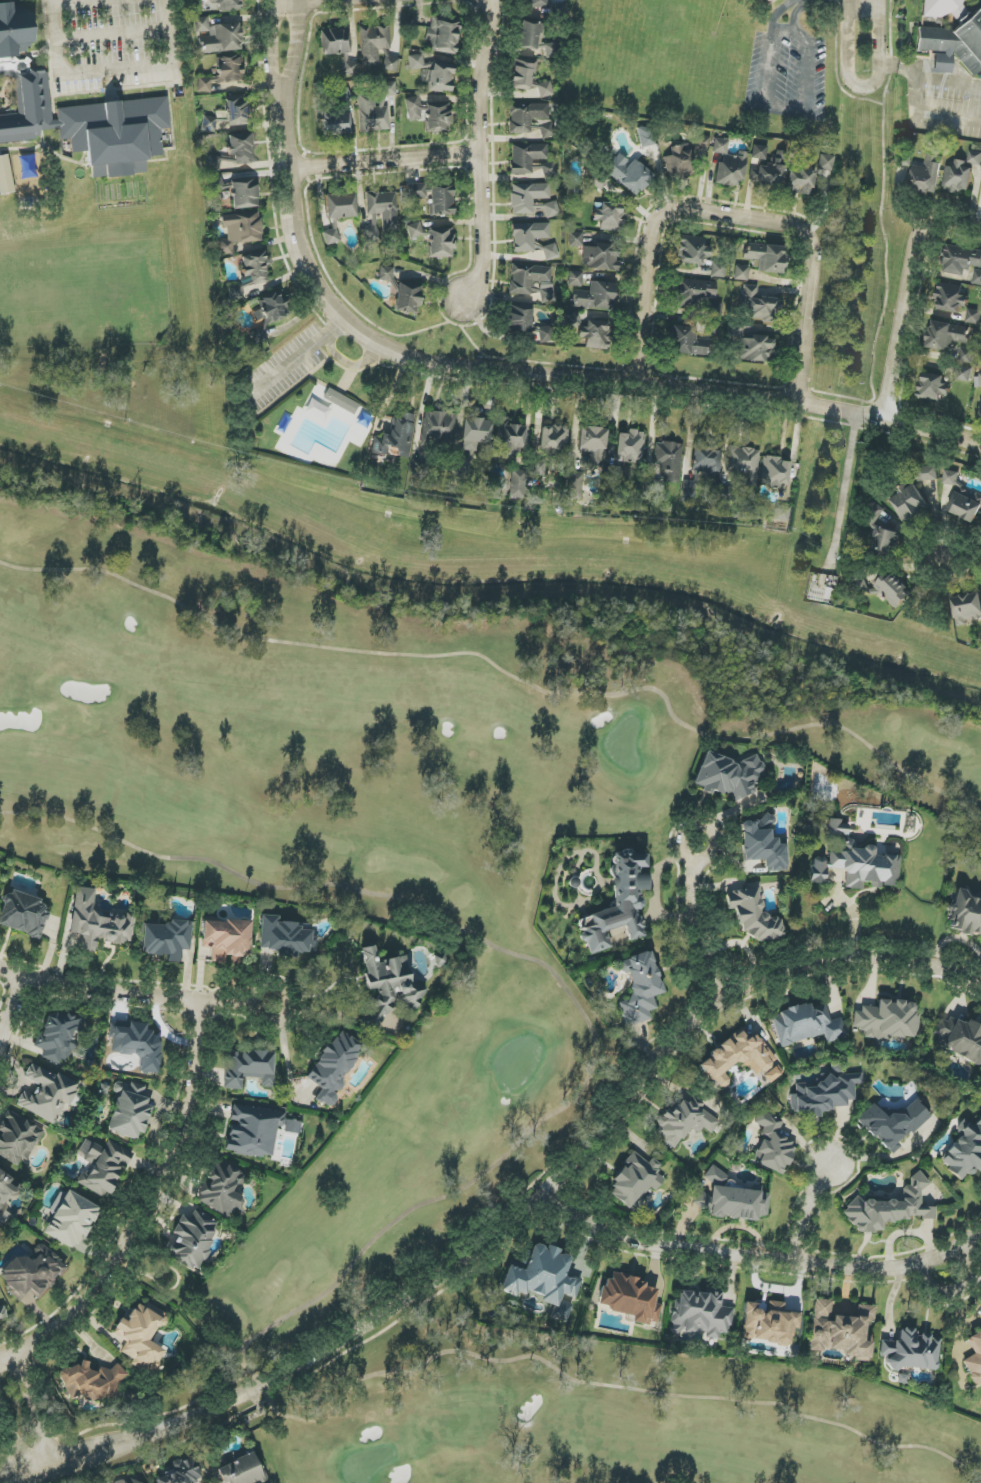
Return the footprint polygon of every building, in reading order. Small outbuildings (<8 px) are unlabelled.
[(240,0),(211,0),(211,4),(219,4),(219,11),(241,10),(240,0)] [(954,18),(960,25),(954,30),(918,28),(917,51),(934,52),(933,73),(952,74),(953,54),(972,77),(980,70),(980,0),(976,0),(976,7),(978,9),(971,16),(960,2),(962,0),(921,0),(920,16),(954,18)] [(26,54),(33,13),(11,14),(10,3),(0,4),(0,56),(26,54)] [(193,18),(195,33),(209,32),(209,37),(200,37),(202,53),(242,50),(240,23),(209,26),(208,17),(193,18)] [(426,42),(433,43),(432,52),(457,54),(460,22),(429,18),(426,42)] [(519,49),(545,50),(545,58),(558,58),(559,44),(539,43),(539,24),(520,23),(519,49)] [(361,66),(379,66),(378,49),(390,49),(389,26),(360,27),(361,66)] [(348,29),(321,30),(321,55),(343,55),(344,61),(349,61),(348,29)] [(379,52),(380,71),(398,70),(398,58),(389,58),(389,52),(379,52)] [(451,91),(451,75),(454,75),(454,64),(423,64),(423,55),(409,55),(409,70),(423,70),(423,76),(428,76),(428,92),(451,91)] [(244,83),(244,70),(240,70),(240,58),(218,57),(217,77),(197,77),(196,93),(211,93),(211,82),(244,83)] [(530,90),(535,62),(515,58),(511,87),(530,90)] [(58,107),(49,87),(30,61),(0,64),(0,72),(15,75),(18,114),(0,115),(0,141),(65,135),(96,178),(147,174),(145,158),(160,157),(171,98),(58,107)] [(356,62),(340,63),(340,78),(357,77),(356,62)] [(537,84),(540,99),(553,96),(550,81),(537,84)] [(389,131),(388,107),(376,108),(376,92),(357,93),(359,132),(389,131)] [(228,126),(247,125),(247,96),(227,97),(228,126)] [(426,132),(450,132),(450,105),(420,104),(420,97),(407,97),(407,120),(426,120),(426,132)] [(528,134),(528,139),(551,139),(551,104),(508,105),(508,115),(509,115),(510,134),(528,134)] [(321,114),(321,135),(350,135),(349,114),(321,114)] [(641,147),(653,145),(651,128),(639,130),(641,147)] [(228,135),(230,164),(252,163),(251,134),(228,135)] [(694,148),(708,151),(710,137),(696,135),(694,148)] [(747,153),(738,151),(737,157),(727,156),(729,140),(714,138),(712,153),(719,153),(716,183),(742,187),(747,153)] [(511,145),(512,175),(532,175),(531,161),(548,160),(547,144),(511,145)] [(669,180),(694,175),(689,150),(683,151),(682,145),(670,147),(672,156),(665,157),(669,180)] [(768,147),(753,145),(752,159),(758,160),(758,168),(751,167),(749,186),(782,189),(784,159),(767,158),(768,147)] [(970,150),(968,161),(956,159),(955,167),(947,166),(943,189),(969,193),(974,165),(980,166),(980,152),(970,150)] [(630,162),(619,153),(605,171),(637,197),(653,175),(632,159),(630,162)] [(925,167),(914,165),(910,190),(938,193),(942,155),(927,153),(925,167)] [(834,156),(820,154),(818,170),(832,171),(834,156)] [(7,155),(0,156),(0,195),(16,192),(7,155)] [(814,174),(810,173),(812,159),(792,156),(786,192),(811,195),(814,174)] [(543,178),(557,177),(556,163),(533,164),(533,172),(543,171),(543,178)] [(603,190),(607,177),(597,174),(593,187),(603,190)] [(231,181),(233,209),(258,207),(257,179),(231,181)] [(511,185),(512,215),(533,214),(533,200),(550,199),(550,183),(511,185)] [(425,184),(406,185),(407,199),(426,198),(425,184)] [(453,215),(452,186),(429,186),(430,216),(453,215)] [(365,192),(366,214),(382,214),(382,230),(397,229),(397,191),(365,192)] [(357,216),(354,193),(324,196),(327,220),(357,216)] [(546,218),(560,215),(556,201),(543,204),(546,218)] [(262,242),(260,213),(224,215),(225,240),(219,240),(220,255),(234,254),(233,244),(262,242)] [(322,232),(326,246),(341,242),(335,220),(331,221),(333,229),(322,232)] [(411,238),(423,235),(420,222),(407,225),(411,238)] [(549,224),(512,224),(513,252),(534,252),(534,239),(550,239),(549,224)] [(453,258),(453,228),(430,227),(429,257),(453,258)] [(582,232),(568,233),(568,247),(583,247),(582,232)] [(708,246),(702,246),(703,236),(679,236),(678,264),(708,264),(708,246)] [(559,257),(556,244),(542,247),(546,260),(559,257)] [(620,270),(620,261),(617,261),(618,245),(594,244),(594,247),(583,246),(583,269),(620,270)] [(745,260),(757,260),(757,272),(782,274),(783,246),(746,244),(745,260)] [(966,267),(980,270),(980,251),(947,245),(942,272),(964,276),(966,267)] [(268,283),(265,266),(268,265),(266,253),(240,257),(244,284),(229,287),(231,301),(244,299),(242,287),(268,283)] [(725,278),(725,262),(712,262),(711,277),(725,278)] [(553,267),(511,265),(510,294),(540,296),(540,303),(551,303),(553,267)] [(734,280),(747,281),(749,266),(735,265),(734,280)] [(379,281),(393,282),(394,268),(380,267),(379,281)] [(568,286),(582,287),(583,272),(569,271),(568,286)] [(675,307),(697,308),(697,299),(715,300),(716,281),(676,280),(675,307)] [(420,284),(391,282),(391,294),(395,294),(395,312),(419,313),(420,284)] [(614,284),(591,282),(590,292),(573,290),(571,308),(612,311),(614,284)] [(962,295),(963,286),(938,284),(936,311),(964,314),(966,296),(962,295)] [(757,286),(744,285),(741,318),(774,321),(775,311),(779,312),(780,299),(756,297),(757,286)] [(252,314),(257,322),(263,318),(268,327),(289,314),(277,292),(257,303),(260,309),(252,314)] [(531,306),(508,306),(508,332),(532,332),(531,306)] [(968,309),(966,323),(980,325),(980,317),(980,311),(968,309)] [(580,326),(579,313),(567,313),(567,327),(580,326)] [(926,347),(952,352),(954,342),(968,344),(971,328),(931,320),(926,347)] [(586,339),(586,349),(609,349),(610,322),(586,321),(586,327),(579,327),(579,339),(586,339)] [(708,355),(709,340),(696,339),(696,327),(671,325),(669,353),(708,355)] [(558,342),(558,327),(539,326),(539,342),(558,342)] [(741,336),(739,361),(773,362),(774,338),(741,336)] [(974,349),(961,348),(960,362),(973,363),(974,349)] [(957,367),(955,381),(971,383),(972,368),(957,367)] [(944,375),(921,373),(918,401),(940,403),(940,395),(949,396),(950,384),(943,384),(944,375)] [(322,399),(354,415),(360,404),(328,389),(322,399)] [(456,414),(424,411),(421,446),(429,447),(429,440),(453,442),(456,414)] [(415,414),(394,412),(392,435),(381,434),(380,438),(373,437),(371,454),(410,458),(415,414)] [(515,449),(525,449),(526,426),(509,425),(509,418),(500,417),(498,458),(515,459),(515,449)] [(462,450),(477,451),(477,443),(491,443),(492,420),(463,419),(462,450)] [(541,425),(540,452),(568,453),(569,426),(541,425)] [(579,452),(590,452),(589,467),(605,468),(607,429),(580,427),(579,452)] [(645,431),(629,431),(629,434),(617,434),(616,462),(643,463),(645,431)] [(680,482),(682,444),(654,443),(653,464),(661,465),(661,482),(680,482)] [(720,448),(693,447),(692,472),(719,473),(720,448)] [(745,485),(756,486),(760,450),(729,447),(726,471),(746,473),(745,485)] [(791,460),(764,457),(760,484),(787,488),(791,460)] [(458,459),(457,474),(469,474),(469,459),(458,459)] [(546,475),(546,461),(532,461),(532,475),(546,475)] [(908,483),(938,482),(937,467),(914,468),(915,480),(908,480),(908,483)] [(526,471),(512,470),(511,498),(525,498),(526,471)] [(943,482),(957,485),(960,473),(945,470),(943,482)] [(567,498),(582,500),(584,473),(569,471),(567,498)] [(930,506),(916,484),(909,489),(907,487),(890,498),(906,522),(930,506)] [(976,522),(980,508),(980,494),(957,486),(948,512),(976,522)] [(788,522),(791,507),(776,505),(773,519),(788,522)] [(872,552),(896,557),(900,532),(877,527),(872,552)] [(874,587),(897,609),(912,593),(889,571),(874,587)] [(955,626),(967,625),(966,621),(980,619),(980,593),(952,596),(955,626)] [(757,754),(741,761),(740,764),(704,752),(693,787),(711,793),(713,792),(723,795),(731,791),(736,801),(755,792),(750,781),(757,783),(760,773),(765,772),(757,754)] [(786,845),(777,845),(777,839),(770,839),(770,828),(775,828),(775,815),(762,815),(762,821),(741,822),(742,860),(764,860),(765,870),(787,870),(786,845)] [(849,836),(849,824),(841,824),(841,819),(828,819),(828,836),(849,836)] [(897,888),(900,856),(874,854),(875,848),(855,846),(855,842),(841,841),(841,852),(829,851),(828,868),(846,869),(845,888),(862,889),(862,885),(897,888)] [(613,907),(589,915),(590,927),(582,930),(582,931),(590,955),(611,948),(606,931),(624,925),(629,941),(643,937),(642,929),(636,910),(642,908),(642,905),(638,891),(647,891),(647,874),(639,874),(637,870),(646,867),(646,854),(631,854),(629,849),(617,853),(612,853),(613,907)] [(825,884),(825,857),(811,857),(810,884),(825,884)] [(782,936),(780,915),(763,917),(759,882),(745,884),(746,891),(726,893),(728,910),(736,909),(740,941),(782,936)] [(95,890),(75,888),(71,934),(81,935),(79,951),(95,952),(96,940),(131,944),(134,915),(93,911),(95,890)] [(966,894),(966,891),(955,889),(948,921),(953,922),(951,930),(980,936),(980,933),(980,897),(966,894)] [(40,939),(48,913),(41,911),(44,900),(8,890),(0,916),(0,927),(40,939)] [(260,949),(277,950),(277,954),(314,956),(315,930),(298,930),(299,923),(279,922),(279,916),(261,916),(260,949)] [(251,922),(203,920),(202,948),(212,949),(211,963),(228,963),(238,964),(239,956),(249,956),(251,922)] [(190,951),(192,924),(144,922),(142,955),(166,955),(165,962),(181,963),(181,950),(190,951)] [(406,956),(381,960),(378,967),(374,946),(360,948),(368,991),(377,989),(377,993),(362,1024),(362,1025),(361,1025),(373,1031),(379,1030),(396,996),(397,1002),(416,1011),(426,990),(410,982),(406,956)] [(626,1027),(651,1020),(648,1012),(657,1009),(653,996),(663,994),(651,951),(619,960),(622,974),(626,973),(633,999),(619,1003),(626,1027)] [(918,1039),(919,1013),(914,1013),(914,1002),(878,1001),(878,1007),(861,1007),(861,1012),(853,1011),(853,1029),(864,1030),(864,1038),(918,1039)] [(824,1035),(826,1043),(847,1038),(841,1018),(830,1021),(825,1005),(811,1008),(810,1004),(771,1014),(780,1047),(824,1035)] [(35,1049),(43,1049),(42,1061),(72,1063),(75,1034),(81,1034),(82,1020),(74,1019),(74,1015),(45,1013),(44,1035),(36,1034),(35,1049)] [(965,1024),(949,1017),(947,1021),(940,1018),(933,1033),(939,1036),(935,1045),(980,1065),(980,1027),(967,1021),(965,1024)] [(139,1072),(156,1073),(160,1032),(146,1030),(147,1024),(129,1023),(129,1027),(110,1026),(109,1038),(120,1039),(119,1052),(141,1054),(139,1072)] [(307,1079),(322,1089),(316,1099),(332,1108),(340,1095),(335,1092),(365,1047),(338,1030),(307,1079)] [(698,1063),(720,1091),(731,1082),(724,1073),(742,1059),(756,1077),(761,1073),(769,1084),(783,1073),(776,1064),(778,1062),(755,1033),(747,1039),(740,1030),(698,1063)] [(224,1089),(242,1090),(242,1078),(262,1079),(261,1087),(273,1088),(274,1053),(226,1050),(224,1089)] [(16,1105),(53,1124),(63,1104),(68,1107),(79,1087),(32,1062),(24,1077),(40,1086),(34,1097),(24,1091),(16,1105)] [(861,1073),(814,1077),(814,1084),(796,1085),(796,1094),(790,1095),(791,1113),(808,1112),(808,1118),(820,1117),(820,1112),(831,1111),(831,1106),(856,1104),(854,1084),(862,1084),(861,1073)] [(149,1107),(146,1106),(148,1099),(142,1097),(145,1088),(115,1080),(112,1092),(117,1093),(107,1131),(141,1140),(149,1107)] [(675,1148),(691,1128),(702,1136),(715,1119),(684,1095),(669,1115),(666,1113),(652,1130),(675,1148)] [(930,1115),(914,1098),(889,1121),(873,1104),(857,1119),(891,1156),(901,1146),(900,1144),(930,1115)] [(276,1126),(283,1127),(285,1113),(233,1105),(230,1123),(229,1123),(225,1152),(271,1159),(276,1126)] [(22,1158),(27,1161),(44,1130),(6,1110),(0,1123),(0,1157),(18,1166),(22,1158)] [(752,1161),(782,1175),(796,1143),(777,1134),(783,1121),(760,1111),(754,1123),(763,1128),(760,1135),(763,1137),(752,1161)] [(980,1116),(975,1126),(964,1120),(939,1165),(964,1178),(966,1173),(975,1178),(980,1167),(980,1116)] [(299,1134),(301,1122),(286,1120),(284,1132),(299,1134)] [(77,1185),(108,1197),(122,1163),(128,1166),(133,1152),(107,1141),(104,1147),(84,1139),(77,1157),(87,1161),(77,1185)] [(606,1190),(632,1211),(650,1188),(655,1192),(664,1179),(656,1173),(661,1166),(652,1158),(647,1163),(635,1153),(606,1190)] [(246,1177),(217,1160),(206,1180),(207,1180),(196,1200),(229,1218),(234,1208),(238,1210),(244,1198),(233,1192),(237,1184),(240,1186),(246,1177)] [(692,1203),(714,1217),(756,1221),(759,1216),(767,1217),(769,1192),(723,1188),(723,1184),(728,1176),(711,1165),(703,1178),(711,1183),(710,1197),(700,1191),(692,1203)] [(902,1202),(867,1200),(863,1203),(858,1197),(845,1206),(844,1215),(857,1231),(881,1233),(881,1223),(893,1224),(897,1220),(905,1221),(911,1216),(920,1217),(922,1219),(935,1220),(936,1207),(920,1206),(921,1191),(930,1184),(920,1171),(910,1178),(910,1184),(903,1189),(902,1202)] [(9,1214),(3,1210),(11,1199),(13,1200),(20,1189),(10,1182),(12,1180),(0,1172),(0,1227),(9,1214)] [(100,1208),(67,1190),(43,1233),(76,1251),(100,1208)] [(220,1224),(194,1212),(191,1217),(182,1213),(172,1233),(177,1236),(166,1257),(197,1272),(220,1224)] [(41,1242),(32,1250),(36,1254),(30,1261),(22,1252),(0,1274),(0,1281),(19,1301),(30,1290),(38,1299),(68,1269),(41,1242)] [(508,1266),(501,1292),(516,1296),(517,1290),(541,1297),(539,1302),(558,1307),(562,1295),(576,1299),(581,1281),(565,1276),(571,1257),(559,1253),(560,1250),(534,1243),(532,1252),(527,1251),(521,1270),(508,1266)] [(598,1309),(633,1314),(632,1323),(650,1325),(650,1322),(658,1323),(661,1304),(655,1304),(657,1289),(644,1287),(645,1279),(612,1274),(611,1280),(603,1279),(598,1309)] [(719,1339),(720,1333),(730,1334),(732,1308),(721,1307),(723,1292),(708,1290),(708,1294),(676,1290),(671,1334),(719,1339)] [(810,1349),(844,1352),(843,1358),(870,1361),(871,1342),(864,1341),(866,1321),(874,1322),(876,1306),(858,1304),(856,1318),(830,1316),(832,1300),(815,1299),(810,1349)] [(151,1376),(165,1350),(151,1343),(167,1316),(139,1300),(127,1322),(121,1318),(112,1333),(126,1341),(121,1352),(134,1359),(131,1365),(151,1376)] [(745,1301),(742,1341),(792,1344),(793,1328),(799,1328),(800,1313),(784,1312),(785,1304),(745,1301)] [(881,1340),(879,1356),(885,1357),(884,1367),(937,1372),(941,1338),(915,1335),(916,1330),(900,1328),(898,1342),(881,1340)] [(973,1383),(980,1379),(980,1333),(968,1339),(975,1355),(963,1360),(973,1383)] [(126,1377),(120,1363),(100,1371),(99,1369),(91,1373),(86,1361),(80,1363),(58,1372),(69,1400),(81,1395),(85,1406),(121,1391),(117,1381),(126,1377)] [(256,1453),(218,1466),(224,1482),(259,1482),(266,1481),(256,1453)] [(202,1480),(194,1456),(172,1463),(174,1472),(156,1478),(157,1482),(193,1482),(202,1480)]
